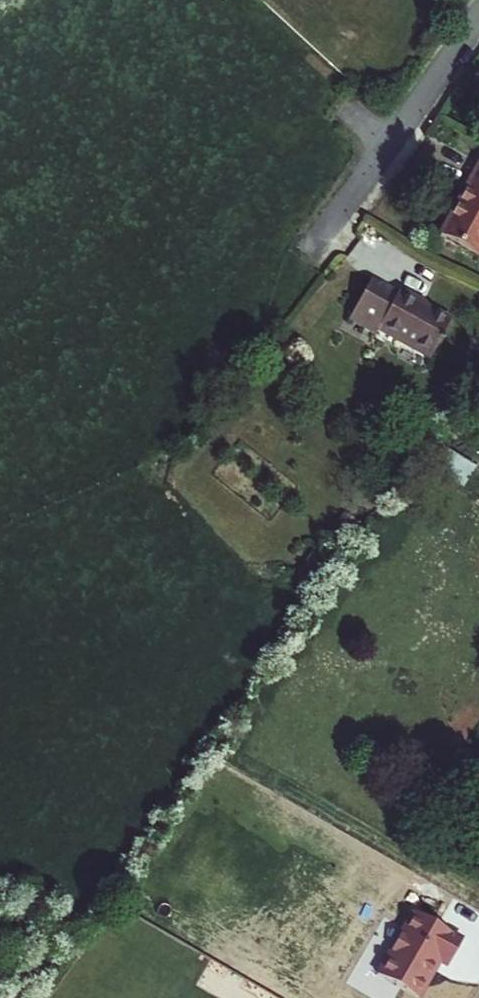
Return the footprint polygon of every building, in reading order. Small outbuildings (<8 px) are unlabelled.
[(476,158),(442,233),(478,250),(478,160),(476,158)] [(371,277),(350,317),(379,331),(382,325),(436,352),(455,314),(398,285),(395,290),(371,277)] [(375,976),(414,997),(417,997),(438,962),(446,967),(461,941),(411,913),(375,976)]
